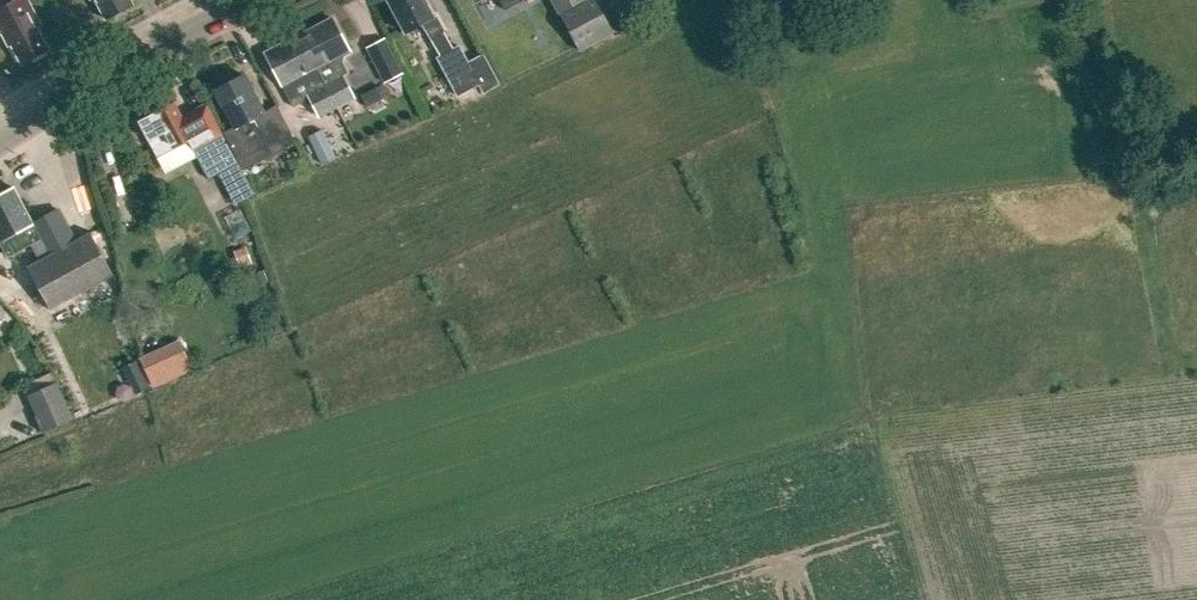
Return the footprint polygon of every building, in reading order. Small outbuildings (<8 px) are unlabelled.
[(22,63),(48,49),(36,26),(40,23),(28,0),(1,0),(4,6),(0,8),(0,29),(3,35),(6,33),(22,63)] [(106,18),(133,3),(131,0),(96,0),(106,18)] [(406,32),(422,23),(430,39),(442,33),(445,31),(436,15),(433,17),(424,0),(388,0),(406,32)] [(505,10),(523,0),(500,0),(505,10)] [(579,50),(612,32),(595,0),(551,0),(558,13),(559,13),(579,50)] [(298,35),(336,107),(353,98),(341,75),(347,72),(341,62),(343,56),(350,52),(332,17),(298,35)] [(442,33),(430,39),(439,55),(436,56),(456,94),(479,85),(483,93),(498,83),(482,53),(468,61),(460,44),(451,49),(442,33)] [(309,98),(318,116),(336,107),(298,35),(265,52),(283,86),(283,87),(293,106),(309,98)] [(362,49),(381,84),(400,74),(381,39),(362,49)] [(276,104),(263,111),(244,73),(214,89),(230,119),(219,125),(242,167),(295,140),(276,104)] [(188,139),(208,178),(237,162),(207,105),(183,118),(174,102),(170,104),(166,102),(159,105),(159,110),(139,121),(149,139),(164,131),(173,147),(188,139)] [(319,131),(304,138),(318,165),(332,158),(319,131)] [(55,305),(69,331),(95,317),(81,291),(113,274),(90,232),(75,240),(58,209),(32,222),(14,187),(0,194),(0,240),(8,256),(40,239),(49,255),(27,267),(50,308),(55,305)] [(140,357),(153,386),(191,369),(179,340),(140,357)] [(123,367),(128,378),(142,372),(137,360),(123,367)] [(39,413),(46,429),(72,417),(56,382),(28,395),(36,414),(39,413)]
